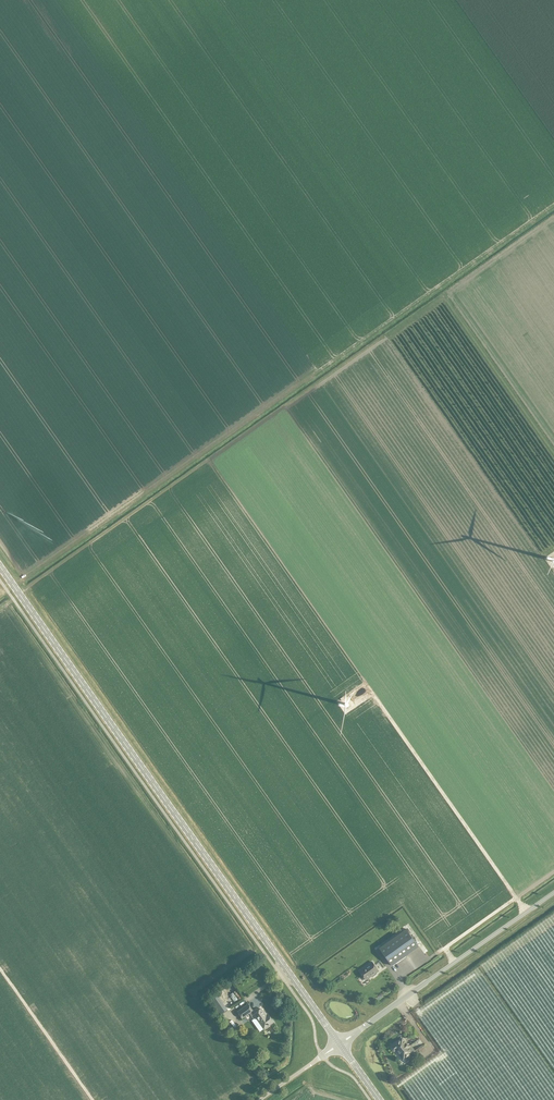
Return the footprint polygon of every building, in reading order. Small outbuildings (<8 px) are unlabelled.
[(406,929),(380,948),(392,966),(419,947),(406,929)] [(372,962),(360,971),(364,977),(365,976),(368,979),(372,976),(373,976),(376,974),(376,973),(379,971),(372,962)] [(220,1001),(211,1007),(218,1016),(227,1010),(220,1001)] [(242,1018),(249,1013),(252,1011),(248,1004),(237,1012),(242,1018)] [(255,1018),(258,1021),(262,1027),(267,1024),(268,1026),(273,1022),(269,1016),(267,1018),(261,1009),(254,1014),(252,1011),(249,1013),(253,1019),(255,1018)] [(402,1054),(405,1058),(413,1053),(409,1047),(409,1046),(407,1044),(402,1038),(392,1046),(392,1047),(392,1049),(393,1050),(394,1051),(396,1051),(397,1050),(400,1055),(402,1054)] [(415,1047),(422,1043),(419,1038),(413,1042),(415,1047)]
